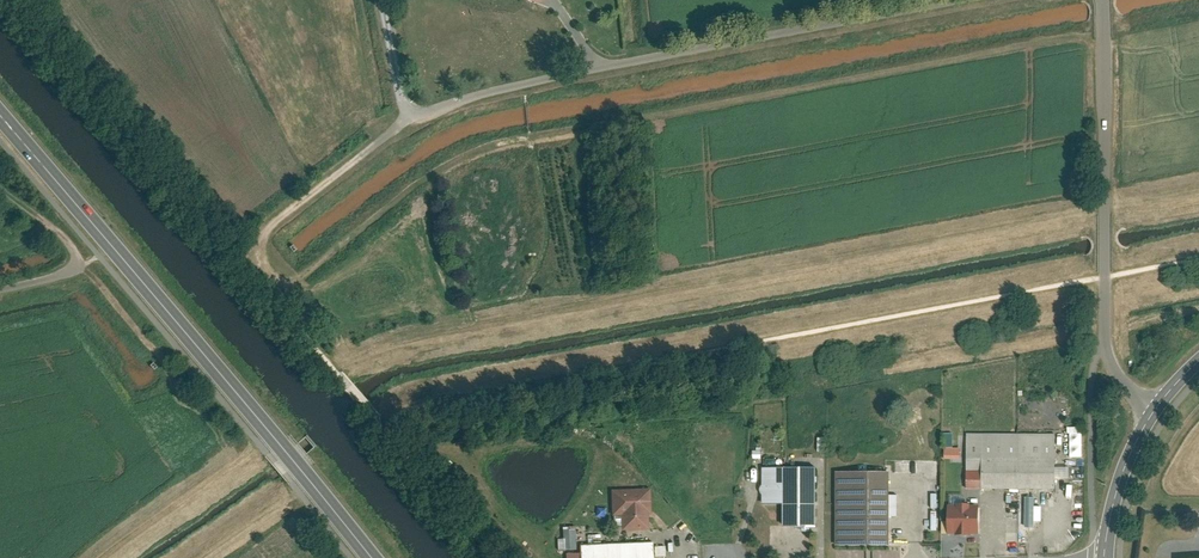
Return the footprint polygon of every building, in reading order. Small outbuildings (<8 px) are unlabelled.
[(1081,456),(1081,428),(1068,428),(1067,456),(1081,456)] [(1054,433),(966,432),(965,488),(1053,490),(1054,433)] [(958,446),(958,433),(943,433),(943,446),(958,446)] [(813,468),(760,470),(761,504),(780,503),(781,529),(814,528),(813,468)] [(890,475),(833,475),(833,547),(890,547),(890,475)] [(650,489),(610,490),(611,514),(622,514),(623,532),(648,531),(647,512),(651,512),(650,489)] [(1022,496),(1022,526),(1034,526),(1034,496),(1022,496)] [(978,505),(946,505),(946,531),(977,532),(978,505)] [(556,538),(556,550),(575,549),(574,526),(560,527),(561,538),(556,538)] [(581,547),(582,557),(654,557),(654,543),(581,547)]
